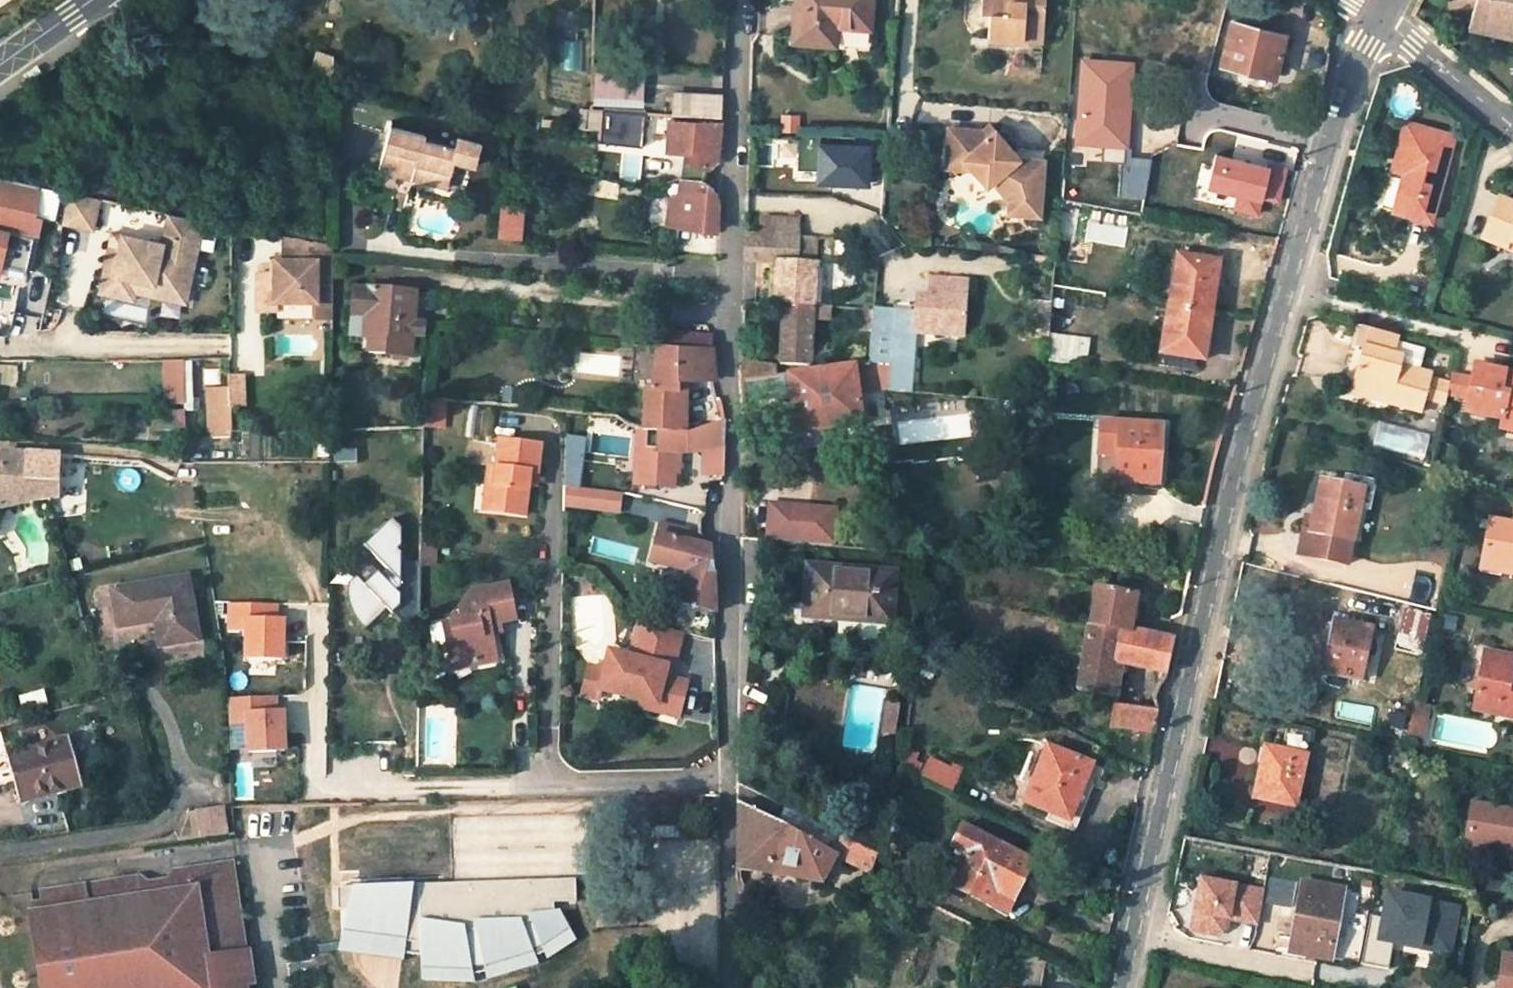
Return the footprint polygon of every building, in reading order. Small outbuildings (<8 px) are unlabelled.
[(795,39),(835,43),(836,27),(871,29),(872,0),(798,0),(795,39)] [(981,13),(990,14),(989,39),(1024,40),(1025,23),(1043,24),(1045,0),(982,0),(981,13)] [(1469,26),(1512,37),(1512,1),(1508,0),(1477,0),(1469,26)] [(1425,11),(1416,4),(1411,13),(1420,21),(1425,11)] [(1284,35),(1288,21),(1236,7),(1233,21),(1284,35)] [(1231,21),(1221,62),(1274,76),(1284,35),(1233,21),(1231,21)] [(1042,41),(1043,24),(1025,23),(1024,40),(1042,41)] [(870,48),(870,33),(843,33),(843,47),(870,48)] [(319,52),(311,78),(335,83),(335,57),(319,52)] [(595,102),(642,104),(645,66),(595,64),(595,102)] [(677,92),(675,112),(722,115),(723,95),(677,92)] [(645,126),(646,110),(603,108),(602,123),(645,126)] [(671,118),(669,150),(685,152),(693,153),(691,164),(707,167),(708,165),(718,156),(722,120),(671,118)] [(1408,156),(1403,173),(1393,209),(1432,220),(1455,133),(1405,119),(1396,152),(1408,156)] [(644,143),(645,126),(602,123),(602,140),(644,143)] [(426,135),(391,125),(381,164),(415,174),(413,178),(448,187),(455,160),(475,165),(481,143),(460,137),(457,149),(425,140),(426,135)] [(988,125),(981,131),(987,137),(994,131),(988,125)] [(981,131),(947,128),(945,156),(960,157),(971,169),(974,172),(980,168),(992,182),(1008,201),(1016,202),(1015,214),(1039,215),(1044,152),(1017,150),(1013,153),(994,131),(987,137),(981,131)] [(887,139),(856,139),(853,189),(883,191),(887,139)] [(685,152),(681,179),(702,181),(705,174),(707,167),(691,164),(693,153),(685,152)] [(1396,152),(1391,169),(1403,173),(1408,156),(1396,152)] [(960,157),(945,156),(944,167),(971,169),(960,157)] [(974,172),(986,187),(992,182),(980,168),(974,172)] [(0,174),(0,273),(2,262),(28,268),(35,235),(38,236),(42,214),(35,212),(42,183),(0,174)] [(718,212),(714,189),(702,181),(681,179),(679,179),(678,194),(672,193),(668,225),(716,230),(718,212)] [(101,196),(69,190),(63,220),(94,227),(101,196)] [(1282,197),(1261,191),(1250,226),(1225,222),(1224,228),(1279,238),(1290,199),(1282,197)] [(1500,198),(1482,242),(1506,251),(1509,244),(1512,246),(1512,204),(1500,198)] [(1081,219),(1083,203),(1060,199),(1059,216),(1081,219)] [(1015,214),(1016,202),(1008,201),(1007,213),(1015,214)] [(522,209),(502,207),(499,237),(519,239),(522,209)] [(204,219),(170,211),(163,241),(161,248),(149,245),(151,239),(113,230),(99,291),(133,298),(136,290),(138,278),(188,290),(198,246),(204,219)] [(798,238),(799,220),(762,218),(762,235),(798,238)] [(219,223),(204,219),(198,246),(213,249),(219,223)] [(813,306),(825,306),(828,239),(798,238),(762,235),(746,234),(746,259),(777,259),(774,304),(784,304),(813,306)] [(333,248),(283,237),(284,263),(276,263),(276,276),(259,275),(258,313),(276,313),(277,306),(316,306),(333,306),(333,258),(333,248)] [(163,241),(151,239),(149,245),(161,248),(163,241)] [(1222,260),(1179,253),(1170,304),(1169,304),(1159,352),(1202,358),(1211,311),(1205,310),(1212,276),(1218,278),(1222,260)] [(938,311),(937,327),(964,329),(966,276),(930,275),(929,293),(916,293),(916,310),(938,311)] [(1211,311),(1218,278),(1212,276),(1205,310),(1211,311)] [(138,278),(136,290),(186,301),(188,290),(138,278)] [(367,314),(365,335),(371,336),(387,337),(386,352),(410,355),(417,291),(370,287),(370,289),(356,288),(353,313),(367,314)] [(1049,331),(1051,301),(1029,299),(1028,317),(1040,318),(1039,337),(1049,337),(1049,331)] [(784,304),(782,361),(811,363),(813,317),(813,306),(784,304)] [(333,321),(333,306),(316,306),(316,321),(333,321)] [(825,317),(825,306),(813,306),(813,317),(825,317)] [(890,391),(910,393),(915,331),(937,332),(937,327),(938,311),(916,310),(873,308),(872,320),(872,329),(871,342),(869,362),(892,364),(891,377),(890,391)] [(365,335),(367,314),(353,313),(351,333),(365,335)] [(867,320),(853,320),(852,327),(872,329),(872,320),(867,320)] [(1429,373),(1415,369),(1420,350),(1393,343),(1395,334),(1352,322),(1347,343),(1359,346),(1349,384),(1391,395),(1388,403),(1419,411),(1422,395),(1443,401),(1445,391),(1446,383),(1428,378),(1429,373)] [(660,330),(658,345),(712,349),(712,334),(660,330)] [(1089,339),(1049,331),(1049,337),(1048,339),(1088,346),(1089,339)] [(369,351),(386,352),(387,337),(371,336),(369,351)] [(1088,346),(1048,339),(1047,360),(1085,367),(1088,346)] [(634,353),(657,355),(658,345),(635,342),(634,353)] [(859,344),(862,363),(865,363),(869,362),(871,342),(859,344)] [(1347,343),(1338,381),(1349,384),(1359,346),(1347,343)] [(685,382),(714,380),(716,370),(714,361),(712,349),(658,345),(657,355),(655,387),(646,387),(645,395),(645,404),(643,428),(677,430),(677,382),(685,382)] [(776,366),(742,360),(743,364),(740,364),(741,369),(742,381),(743,380),(777,375),(776,366)] [(869,362),(865,363),(867,381),(891,377),(892,364),(869,362)] [(790,389),(795,432),(862,423),(858,392),(857,383),(867,381),(865,363),(862,363),(788,374),(790,389)] [(1502,373),(1502,369),(1472,363),(1469,378),(1465,395),(1462,409),(1492,415),(1501,417),(1498,427),(1512,430),(1512,376),(1502,373)] [(1469,378),(1448,373),(1446,383),(1445,391),(1465,395),(1469,378)] [(744,395),(790,389),(788,374),(777,375),(743,380),(744,395)] [(868,391),(867,381),(857,383),(858,392),(868,391)] [(685,431),(685,382),(677,382),(677,430),(685,431)] [(179,384),(165,384),(166,405),(181,404),(179,384)] [(1347,393),(1388,403),(1391,395),(1349,384),(1347,393)] [(444,423),(446,398),(428,396),(426,421),(444,423)] [(185,409),(154,411),(155,430),(180,430),(186,429),(185,409)] [(212,415),(214,431),(233,429),(232,413),(212,415)] [(640,450),(639,485),(675,485),(675,471),(679,471),(679,450),(687,451),(704,447),(703,477),(723,477),(724,468),(724,420),(688,431),(685,431),(677,430),(643,428),(636,428),(636,450),(640,450)] [(1100,428),(1097,479),(1151,483),(1153,463),(1154,444),(1162,444),(1163,425),(1117,422),(1116,429),(1100,428)] [(1512,442),(1512,432),(1500,429),(1498,440),(1512,442)] [(488,464),(485,481),(494,482),(490,509),(525,513),(528,481),(529,469),(537,470),(540,442),(498,438),(496,465),(488,464)] [(1161,463),(1162,444),(1154,444),(1153,463),(1161,463)] [(61,455),(4,452),(2,465),(0,487),(0,506),(30,500),(52,498),(59,496),(61,455)] [(529,469),(528,481),(535,482),(537,470),(529,469)] [(566,471),(566,486),(578,488),(578,473),(566,471)] [(1362,488),(1358,507),(1370,509),(1376,479),(1345,472),(1343,483),(1362,488)] [(1343,483),(1321,479),(1312,520),(1308,519),(1306,530),(1300,555),(1346,565),(1352,540),(1358,507),(1362,488),(1343,483)] [(490,509),(494,482),(485,481),(482,508),(490,509)] [(578,488),(566,486),(565,505),(612,510),(614,492),(578,488)] [(832,510),(767,506),(764,541),(829,545),(832,510)] [(419,611),(420,561),(411,561),(398,549),(402,545),(402,529),(393,519),(369,542),(393,567),(386,573),(382,569),(369,581),(361,572),(352,581),(352,587),(352,595),(353,600),(353,605),(354,610),(356,614),(357,616),(358,619),(364,629),(390,605),(395,609),(392,612),(403,623),(404,624),(405,624),(406,624),(407,624),(408,622),(419,611)] [(1487,520),(1479,519),(1477,526),(1485,527),(1487,520)] [(1489,519),(1481,561),(1512,567),(1512,524),(1489,519)] [(708,545),(689,540),(691,533),(688,529),(661,522),(650,560),(686,570),(713,578),(708,545)] [(703,536),(691,533),(689,540),(708,545),(703,536)] [(1512,567),(1481,561),(1479,572),(1501,576),(1502,571),(1511,573),(1512,567)] [(809,564),(805,615),(892,622),(896,571),(809,564)] [(713,578),(686,570),(677,601),(714,612),(713,578)] [(186,577),(114,589),(121,625),(156,619),(160,644),(196,638),(186,577)] [(450,619),(453,638),(446,639),(451,660),(471,657),(476,662),(497,658),(492,629),(497,620),(515,617),(508,581),(470,588),(459,605),(462,616),(450,619)] [(1175,639),(1131,629),(1137,592),(1098,585),(1079,690),(1111,695),(1116,660),(1124,662),(1159,670),(1167,672),(1175,639)] [(276,604),(231,603),(230,629),(247,630),(246,658),(282,659),(283,620),(276,620),(276,604)] [(1429,615),(1404,609),(1401,627),(1425,633),(1429,615)] [(453,638),(450,619),(443,621),(446,639),(453,638)] [(1372,627),(1335,619),(1324,673),(1361,681),(1372,627)] [(601,695),(607,696),(640,702),(639,709),(682,717),(689,682),(667,678),(669,668),(675,669),(683,633),(639,624),(632,659),(609,655),(605,674),(601,695)] [(1485,650),(1482,665),(1483,665),(1480,683),(1478,683),(1473,708),(1496,713),(1499,699),(1512,702),(1512,671),(1512,667),(1512,655),(1485,650)] [(451,667),(476,662),(471,657),(451,660),(451,667)] [(1119,696),(1124,662),(1116,660),(1111,695),(1119,696)] [(1158,678),(1166,680),(1167,672),(1159,670),(1158,678)] [(605,674),(591,671),(585,701),(600,704),(601,695),(605,674)] [(275,696),(227,698),(229,726),(247,725),(248,752),(284,750),(282,711),(276,712),(275,696)] [(1512,716),(1512,702),(1499,699),(1496,713),(1512,716)] [(1159,709),(1117,702),(1112,725),(1153,733),(1159,709)] [(888,704),(886,717),(898,718),(899,706),(888,704)] [(1422,738),(1429,708),(1414,705),(1408,734),(1422,738)] [(886,717),(883,731),(895,734),(898,718),(886,717)] [(1310,732),(1287,727),(1283,750),(1268,746),(1264,765),(1261,764),(1254,797),(1295,806),(1310,732)] [(22,798),(82,782),(98,778),(92,757),(76,762),(70,737),(9,754),(22,798)] [(1048,746),(1025,801),(1050,811),(1070,819),(1082,788),(1092,764),(1048,746)] [(953,793),(964,770),(953,764),(950,769),(928,758),(926,764),(921,774),(920,776),(953,793)] [(926,764),(921,762),(917,771),(921,774),(926,764)] [(1050,811),(1047,821),(1075,833),(1091,792),(1082,788),(1070,819),(1050,811)] [(769,872),(820,882),(837,852),(871,871),(879,854),(788,807),(780,823),(740,802),(739,869),(769,872)] [(1475,804),(1471,822),(1470,822),(1465,846),(1488,850),(1488,846),(1489,837),(1512,841),(1510,849),(1512,850),(1512,811),(1475,804)] [(228,830),(224,805),(197,810),(200,834),(228,830)] [(197,810),(189,811),(194,836),(200,834),(197,810)] [(852,816),(847,827),(857,831),(862,820),(852,816)] [(1033,862),(964,826),(952,847),(967,854),(958,870),(950,885),(990,906),(997,892),(1014,901),(1033,862)] [(1488,846),(1510,849),(1512,841),(1489,837),(1488,846)] [(945,863),(958,870),(967,854),(952,847),(945,863)] [(1316,860),(1312,877),(1340,882),(1343,865),(1316,860)] [(38,890),(39,899),(31,900),(44,987),(241,987),(239,979),(249,978),(231,861),(173,870),(166,879),(168,893),(150,895),(148,882),(139,875),(38,890)] [(1265,888),(1201,877),(1192,929),(1218,934),(1227,928),(1229,917),(1258,923),(1265,888)] [(452,882),(338,886),(339,910),(347,909),(338,950),(404,960),(405,954),(420,956),(422,981),(482,982),(539,965),(578,940),(562,910),(577,909),(576,878),(452,882)] [(150,895),(168,893),(166,879),(148,882),(150,895)] [(1269,881),(1268,903),(1295,904),(1296,883),(1269,881)] [(1329,958),(1342,890),(1302,883),(1292,938),(1290,951),(1302,953),(1329,958)] [(1007,915),(1014,901),(997,892),(990,906),(1007,915)] [(1383,916),(1370,913),(1360,963),(1388,969),(1394,941),(1448,951),(1457,905),(1388,892),(1383,916)] [(1012,980),(1045,987),(1055,987),(1060,971),(1019,949),(1012,980)] [(1504,955),(1499,987),(1512,987),(1512,956),(1504,955)]
